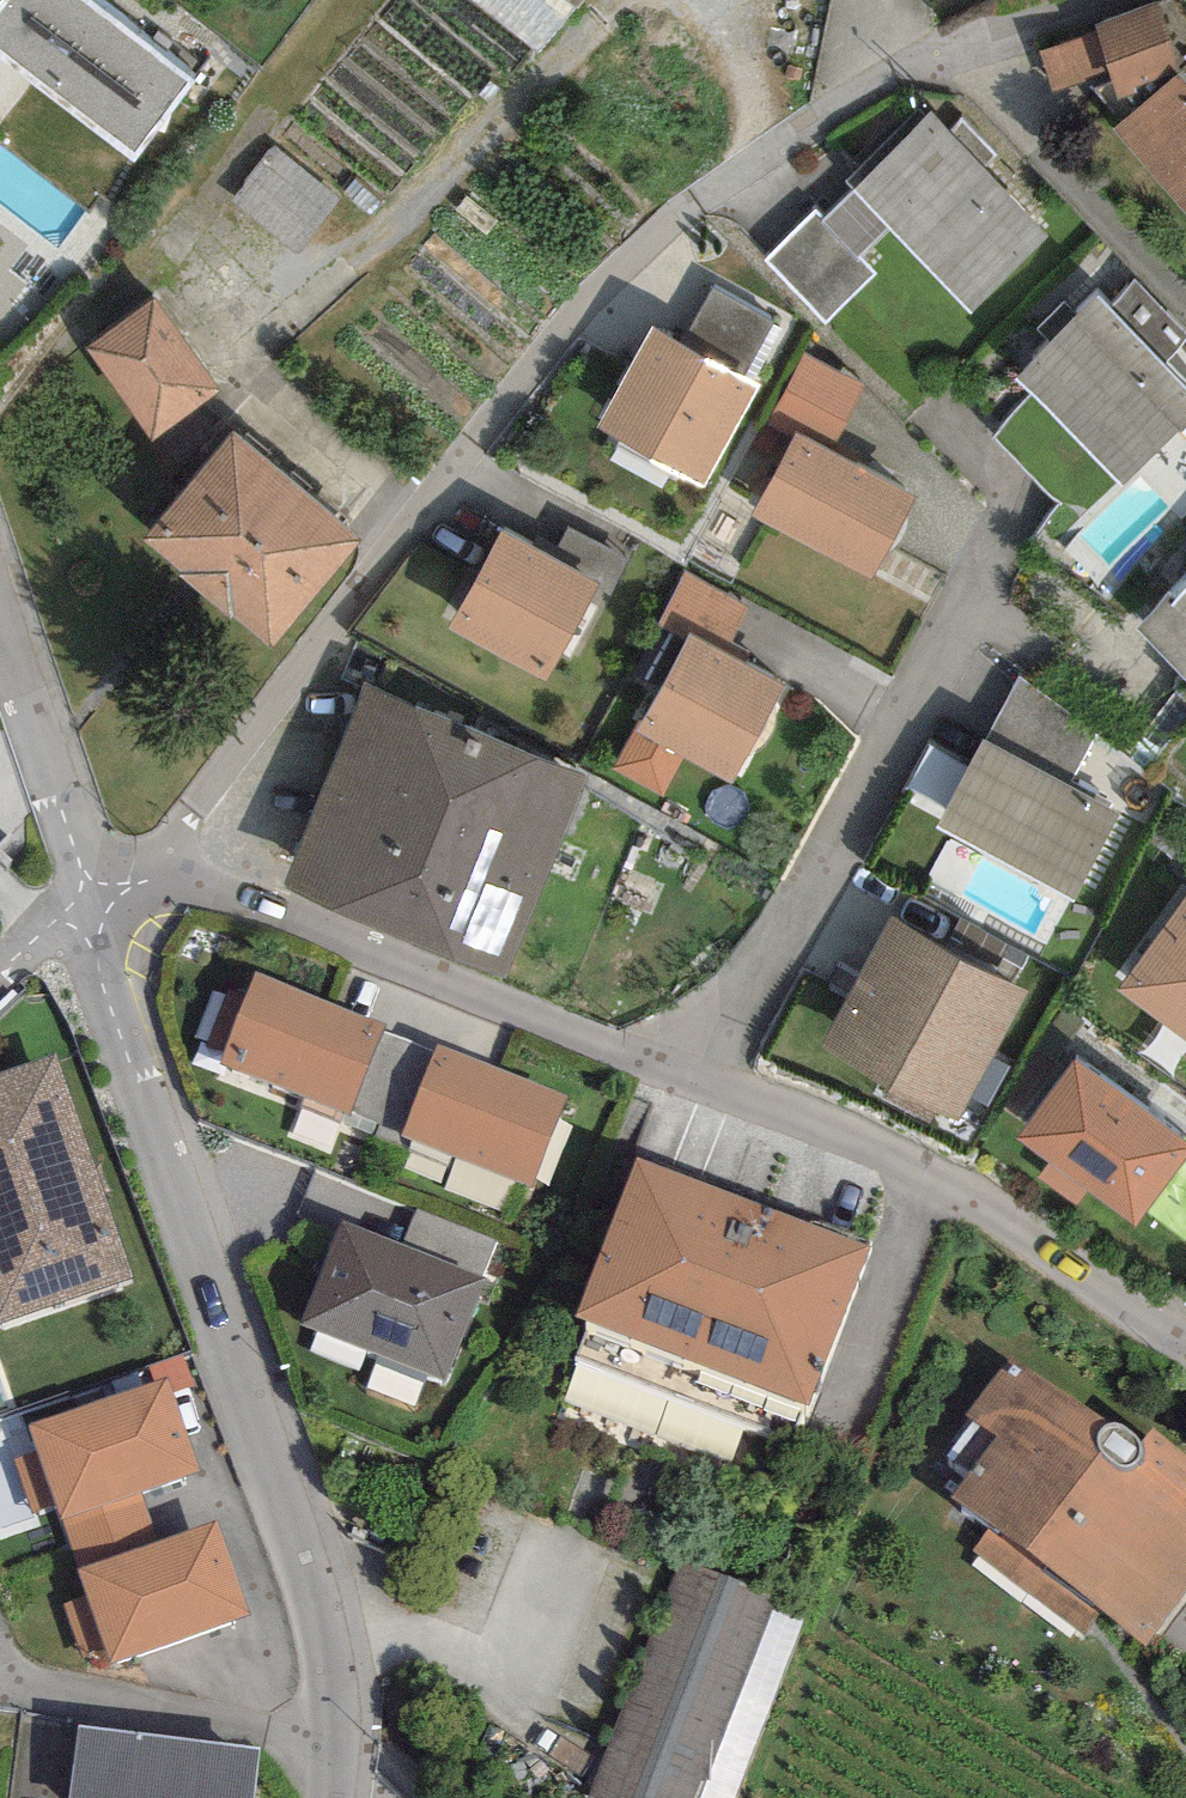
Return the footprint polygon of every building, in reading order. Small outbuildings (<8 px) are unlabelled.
[(93,0),(0,0),(0,72),(126,161),(191,69),(93,0)] [(1048,53),(1058,87),(1103,75),(1123,93),(1113,138),(1185,219),(1185,99),(1169,80),(1153,24),(1048,53)] [(1033,235),(922,107),(839,179),(951,306),(1033,235)] [(870,280),(806,218),(756,270),(820,331),(870,280)] [(1087,286),(996,371),(1100,483),(1185,404),(1185,393),(1087,286)] [(201,387),(133,295),(66,344),(133,437),(201,387)] [(743,383),(636,329),(585,429),(692,483),(743,383)] [(861,392),(820,369),(739,513),(857,580),(906,493),(828,450),(861,392)] [(346,540),(217,426),(124,531),(253,645),(346,540)] [(591,580),(490,523),(435,619),(536,676),(591,580)] [(1153,598),(1185,635),(1185,568),(1153,598)] [(682,581),(658,623),(682,637),(609,766),(654,792),(676,753),(716,775),(770,680),(725,654),(746,617),(682,581)] [(1109,722),(1026,672),(995,724),(985,718),(935,801),(1073,884),(1130,791),(1084,763),(1109,722)] [(575,773),(349,682),(269,877),(495,969),(575,773)] [(1119,965),(1185,1015),(1185,875),(1119,965)] [(1023,971),(885,897),(813,1031),(952,1105),(1023,971)] [(387,1039),(252,984),(217,1069),(352,1123),(387,1039)] [(1075,1037),(1014,1118),(1132,1207),(1185,1136),(1185,1120),(1075,1037)] [(565,1106),(435,1052),(400,1135),(529,1190),(565,1106)] [(0,1095),(0,1345),(117,1302),(36,1082),(0,1095)] [(869,1259),(636,1171),(574,1317),(808,1424),(869,1259)] [(488,1286),(341,1229),(300,1336),(447,1393),(488,1286)] [(1161,1479),(1016,1380),(943,1479),(966,1491),(939,1524),(1129,1667),(1185,1600),(1185,1495),(1161,1479)] [(166,1385),(18,1435),(100,1675),(248,1625),(166,1385)] [(673,1575),(588,1797),(742,1797),(810,1630),(673,1575)] [(68,1736),(60,1797),(258,1797),(263,1760),(68,1736)]
